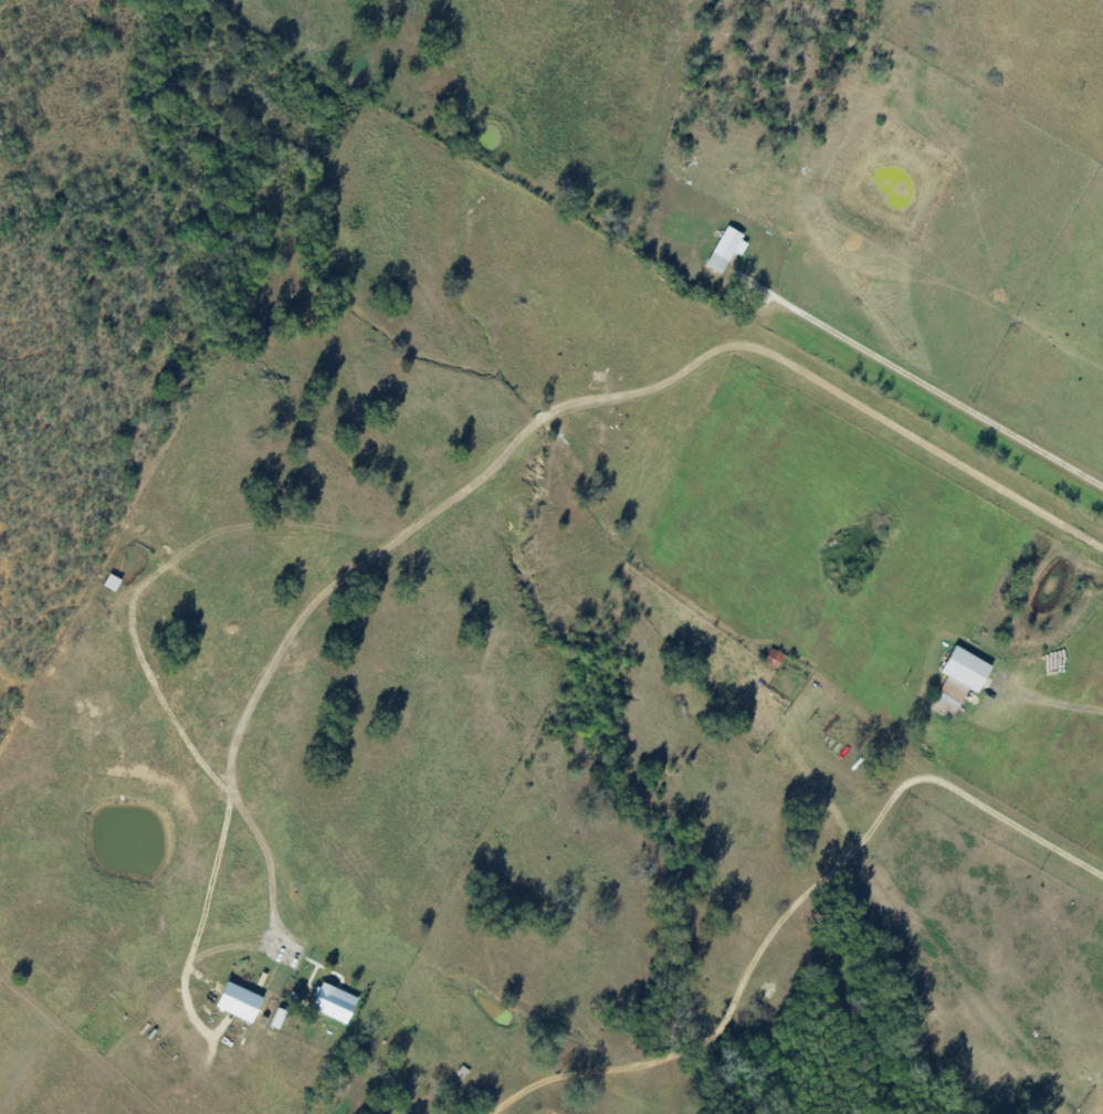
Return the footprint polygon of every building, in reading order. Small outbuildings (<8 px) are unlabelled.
[(739,251),(747,235),(726,225),(707,266),(723,274),(734,249),(739,251)] [(993,665),(955,645),(941,671),(948,675),(931,707),(953,719),(969,688),(978,693),(993,665)] [(765,662),(779,668),(785,654),(771,647),(765,662)] [(216,1007),(252,1023),(263,998),(227,981),(216,1007)] [(310,1008),(347,1024),(358,997),(322,982),(310,1008)]
